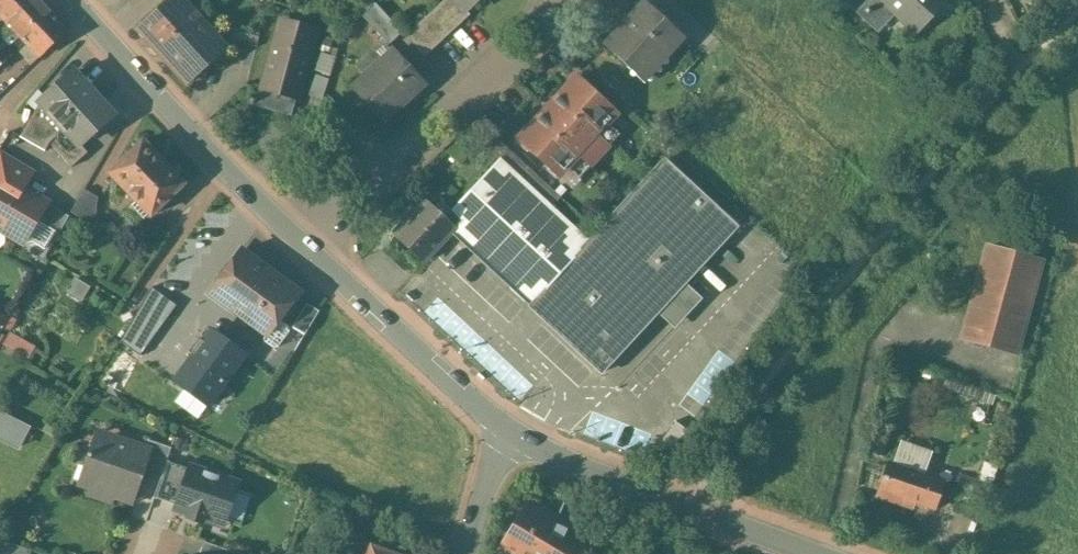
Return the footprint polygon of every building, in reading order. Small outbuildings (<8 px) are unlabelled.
[(38,0),(0,0),(0,16),(12,28),(6,34),(14,42),(19,36),(27,44),(39,57),(68,30),(38,0)] [(185,0),(167,0),(140,25),(146,32),(145,42),(155,42),(161,49),(161,58),(170,58),(176,65),(176,75),(185,75),(192,82),(229,48),(228,47),(235,42),(237,32),(222,28),(221,31),(217,35),(185,0)] [(371,0),(369,0),(357,12),(389,45),(402,32),(371,0)] [(405,36),(424,57),(469,15),(464,9),(463,10),(454,0),(444,0),(405,36)] [(463,10),(464,9),(473,0),(454,0),(463,10)] [(859,9),(875,23),(889,8),(915,32),(945,0),(867,0),(859,9)] [(643,3),(605,44),(629,66),(636,58),(647,68),(663,50),(667,54),(682,39),(643,3)] [(316,31),(281,21),(263,88),(263,89),(296,98),(297,98),(316,31)] [(13,53),(0,40),(0,66),(13,53)] [(39,57),(27,44),(18,53),(30,65),(39,57)] [(423,84),(393,52),(354,88),(383,120),(423,84)] [(74,72),(39,103),(78,146),(79,144),(112,115),(74,72)] [(570,83),(551,104),(542,104),(543,113),(524,133),(530,139),(530,147),(528,149),(530,150),(549,167),(548,167),(557,175),(565,166),(606,122),(614,113),(606,105),(587,88),(586,87),(584,89),(576,89),(570,83)] [(296,98),(263,89),(263,88),(254,85),(248,105),(291,116),(296,98)] [(78,146),(39,103),(20,137),(44,151),(49,143),(71,167),(87,153),(79,144),(78,146)] [(606,122),(565,166),(579,179),(619,134),(606,122)] [(184,183),(143,141),(110,174),(136,201),(131,206),(143,218),(148,214),(150,216),(184,183)] [(529,168),(509,150),(500,159),(520,177),(529,168)] [(0,155),(0,180),(42,204),(43,202),(21,189),(30,173),(0,155)] [(664,160),(588,241),(550,206),(520,177),(500,159),(451,212),(452,212),(467,227),(485,243),(474,253),(508,284),(518,274),(590,341),(579,353),(601,373),(664,305),(680,320),(700,299),(684,284),(737,227),(664,160)] [(560,197),(529,168),(520,177),(550,206),(558,197),(559,198),(560,197)] [(0,180),(0,229),(23,242),(45,203),(43,202),(42,204),(0,180)] [(97,197),(84,189),(70,213),(84,221),(97,197)] [(426,203),(396,236),(423,262),(453,230),(454,229),(444,220),(426,203)] [(467,227),(452,212),(444,220),(454,229),(453,230),(457,234),(467,227)] [(1041,260),(986,245),(960,340),(1014,355),(1041,260)] [(298,292),(248,255),(236,257),(210,294),(267,335),(298,292)] [(209,334),(168,304),(147,332),(189,362),(209,334)] [(318,313),(305,305),(292,327),(305,335),(318,313)] [(0,313),(0,332),(8,318),(0,313)] [(189,362),(175,381),(207,405),(243,355),(211,332),(189,362)] [(21,341),(10,335),(5,343),(17,349),(21,341)] [(19,446),(31,423),(0,408),(0,437),(19,446)] [(142,448),(113,437),(109,447),(94,442),(90,453),(88,453),(87,457),(88,457),(85,467),(95,470),(87,495),(111,503),(113,496),(131,502),(142,471),(149,450),(142,448)] [(171,448),(145,439),(142,448),(149,450),(142,471),(160,478),(166,461),(171,448)] [(188,469),(166,461),(160,478),(153,498),(175,505),(188,469)] [(238,483),(189,466),(188,469),(175,505),(174,509),(189,514),(187,518),(202,523),(205,512),(225,519),(238,483)] [(919,480),(885,469),(875,499),(896,506),(898,500),(936,511),(943,488),(928,483),(929,478),(920,475),(919,480)] [(982,481),(961,473),(956,489),(976,496),(982,481)] [(528,499),(501,545),(515,553),(580,553),(591,537),(528,499)] [(0,540),(0,553),(24,553),(26,549),(0,540)]
